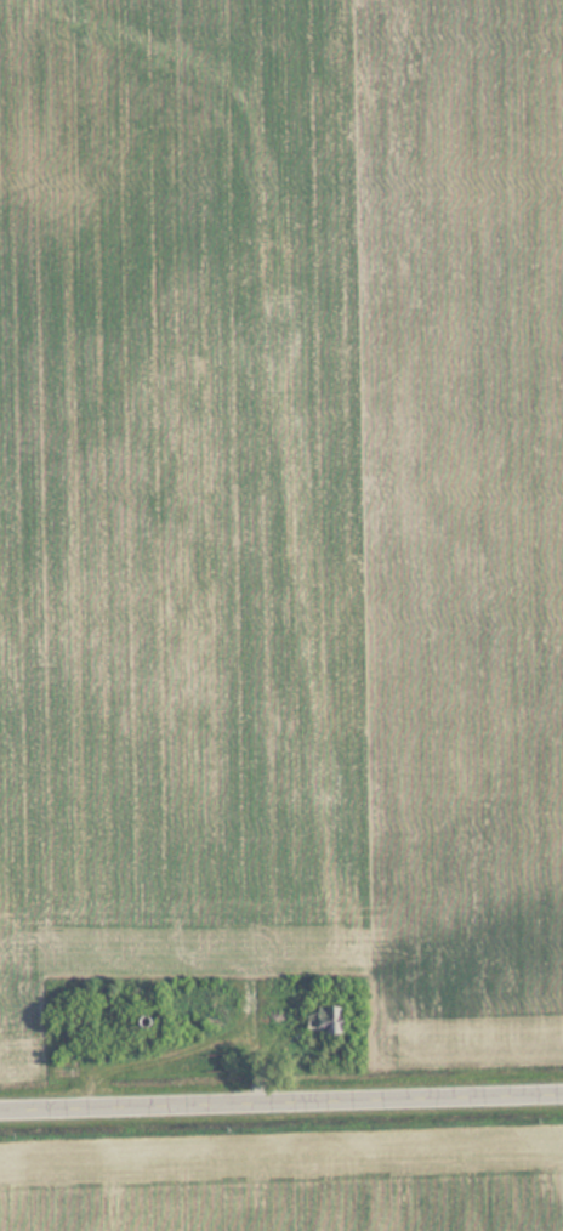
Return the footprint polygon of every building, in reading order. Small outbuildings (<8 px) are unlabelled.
[(340,1034),(340,1008),(291,1008),(291,1034),(340,1034)] [(148,1018),(126,1018),(126,1028),(148,1028),(148,1018)]
